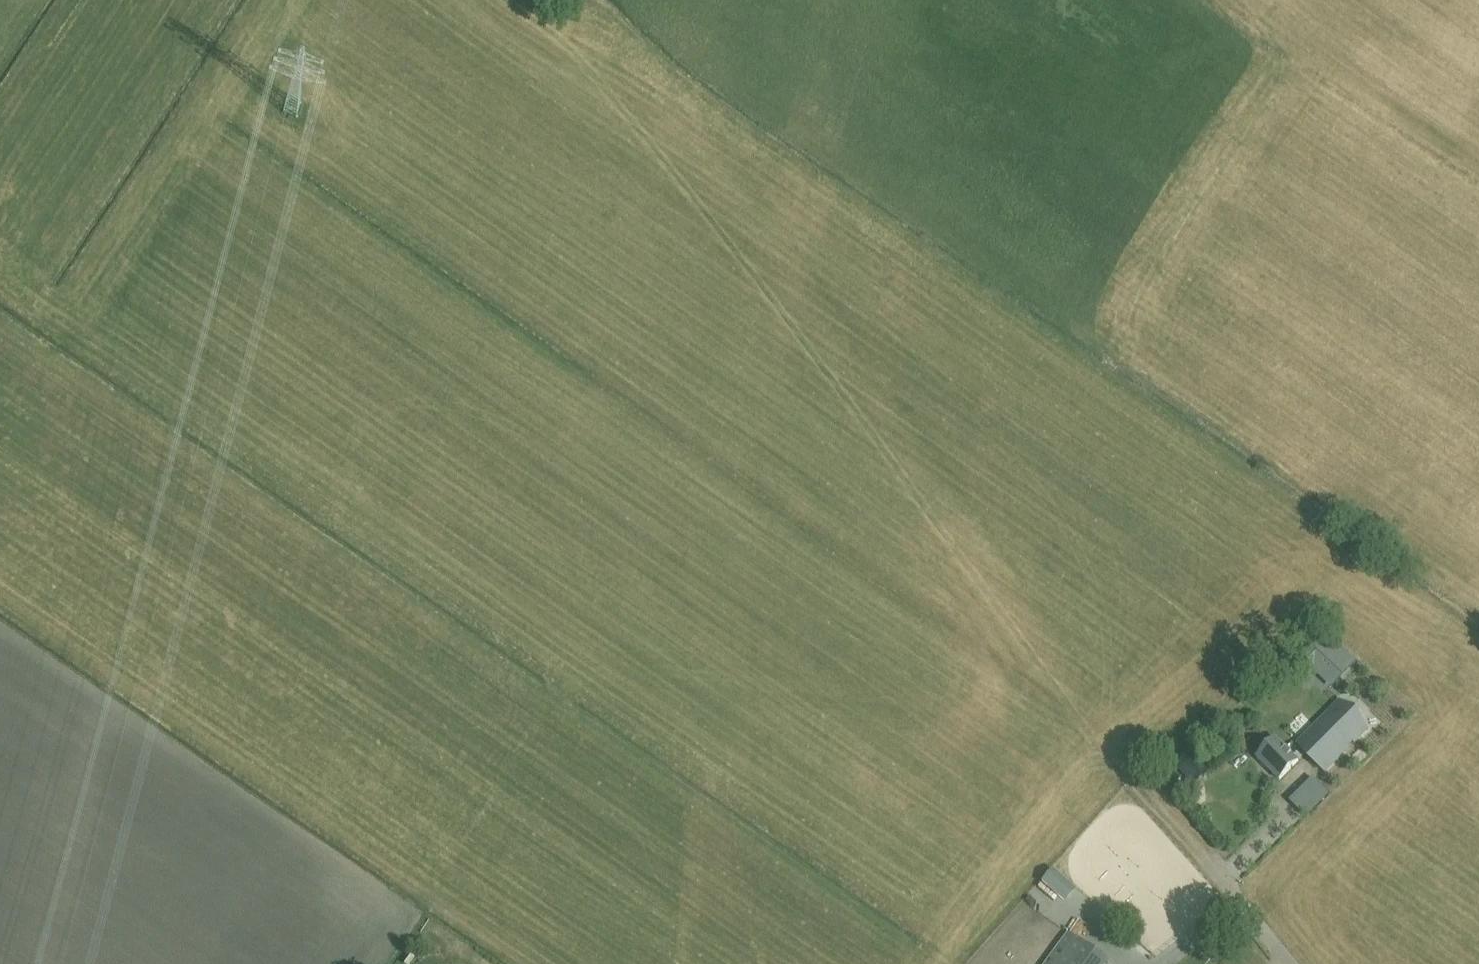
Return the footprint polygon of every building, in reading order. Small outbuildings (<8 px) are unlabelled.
[(1333,682),(1353,661),(1325,634),(1305,655),(1303,653),(1293,663),(1306,676),(1316,666),(1333,682)] [(1316,689),(1307,694),(1316,711),(1325,706),(1316,689)] [(1325,772),(1368,728),(1338,699),(1289,751),(1276,737),(1256,757),(1279,780),(1299,761),(1298,760),(1305,753),(1325,772)] [(1110,962),(1068,931),(1045,963),(1108,963),(1110,962)]
